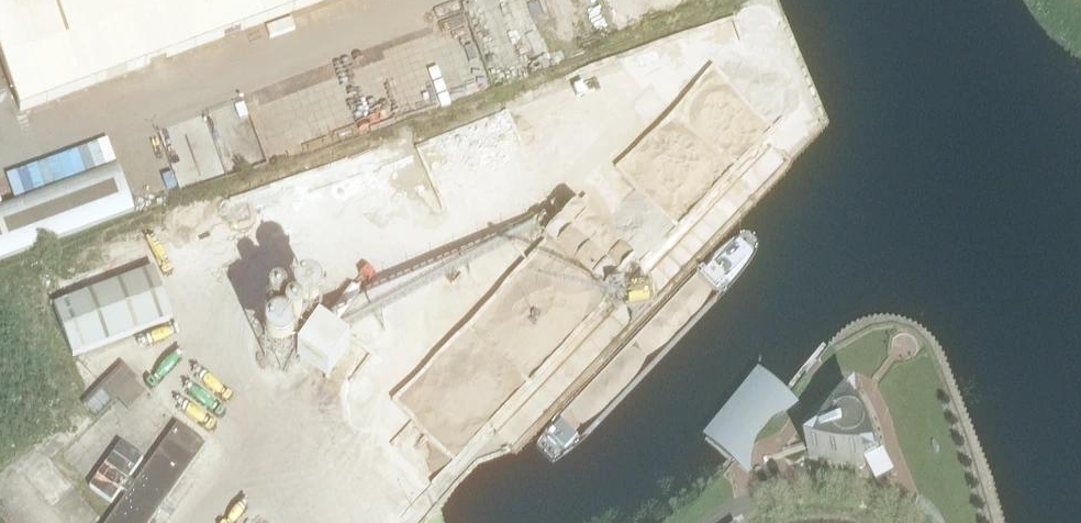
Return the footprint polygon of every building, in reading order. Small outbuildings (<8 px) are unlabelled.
[(20,112),(328,0),(0,0),(0,57),(20,112)] [(117,168),(0,210),(0,261),(134,212),(117,168)] [(27,286),(18,265),(0,273),(0,298),(27,286)] [(54,307),(73,357),(172,320),(153,270),(54,307)] [(269,357),(318,389),(345,346),(323,332),(316,343),(288,326),(269,357)] [(120,364),(82,404),(108,428),(145,387),(120,364)] [(705,436),(734,460),(788,396),(758,372),(705,436)] [(801,434),(803,435),(809,453),(808,455),(817,458),(826,461),(836,463),(845,464),(861,465),(865,465),(865,463),(863,460),(876,453),(878,450),(880,449),(879,447),(878,439),(875,429),(872,420),(864,403),(859,395),(858,395),(858,396),(839,391),(838,390),(824,403),(817,410),(811,418),(807,424),(801,434)] [(207,450),(164,419),(148,440),(138,433),(122,454),(133,462),(125,473),(168,503),(207,450)]
